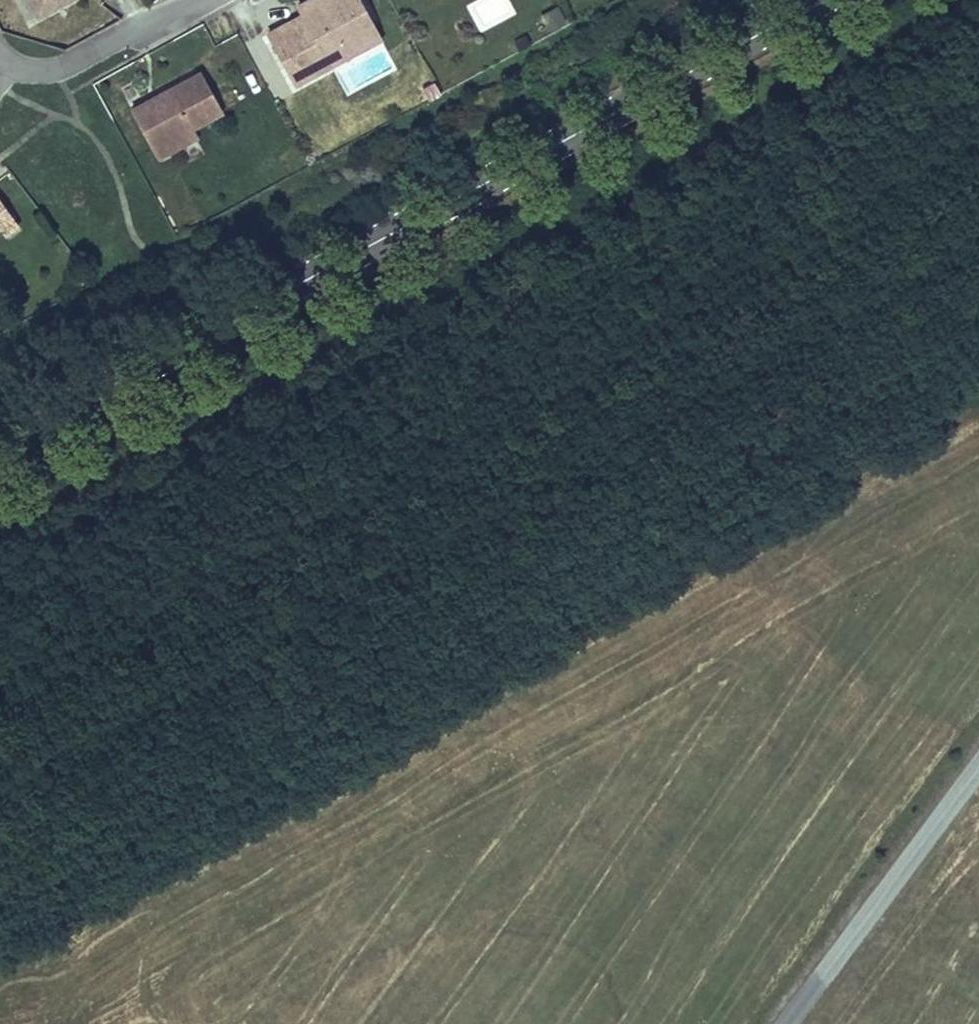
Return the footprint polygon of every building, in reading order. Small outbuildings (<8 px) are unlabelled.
[(37,19),(73,0),(27,0),(37,19)] [(372,25),(359,0),(309,0),(305,2),(309,11),(303,14),(268,33),(296,84),(331,64),(324,51),(372,25)] [(515,15),(508,0),(474,0),(465,4),(478,32),(515,15)] [(309,11),(305,2),(298,5),(303,14),(309,11)] [(331,64),(379,38),(372,25),(324,51),(331,64)] [(192,127),(222,110),(201,72),(131,110),(157,158),(197,136),(192,127)] [(4,234),(18,224),(0,200),(0,229),(4,234)]
